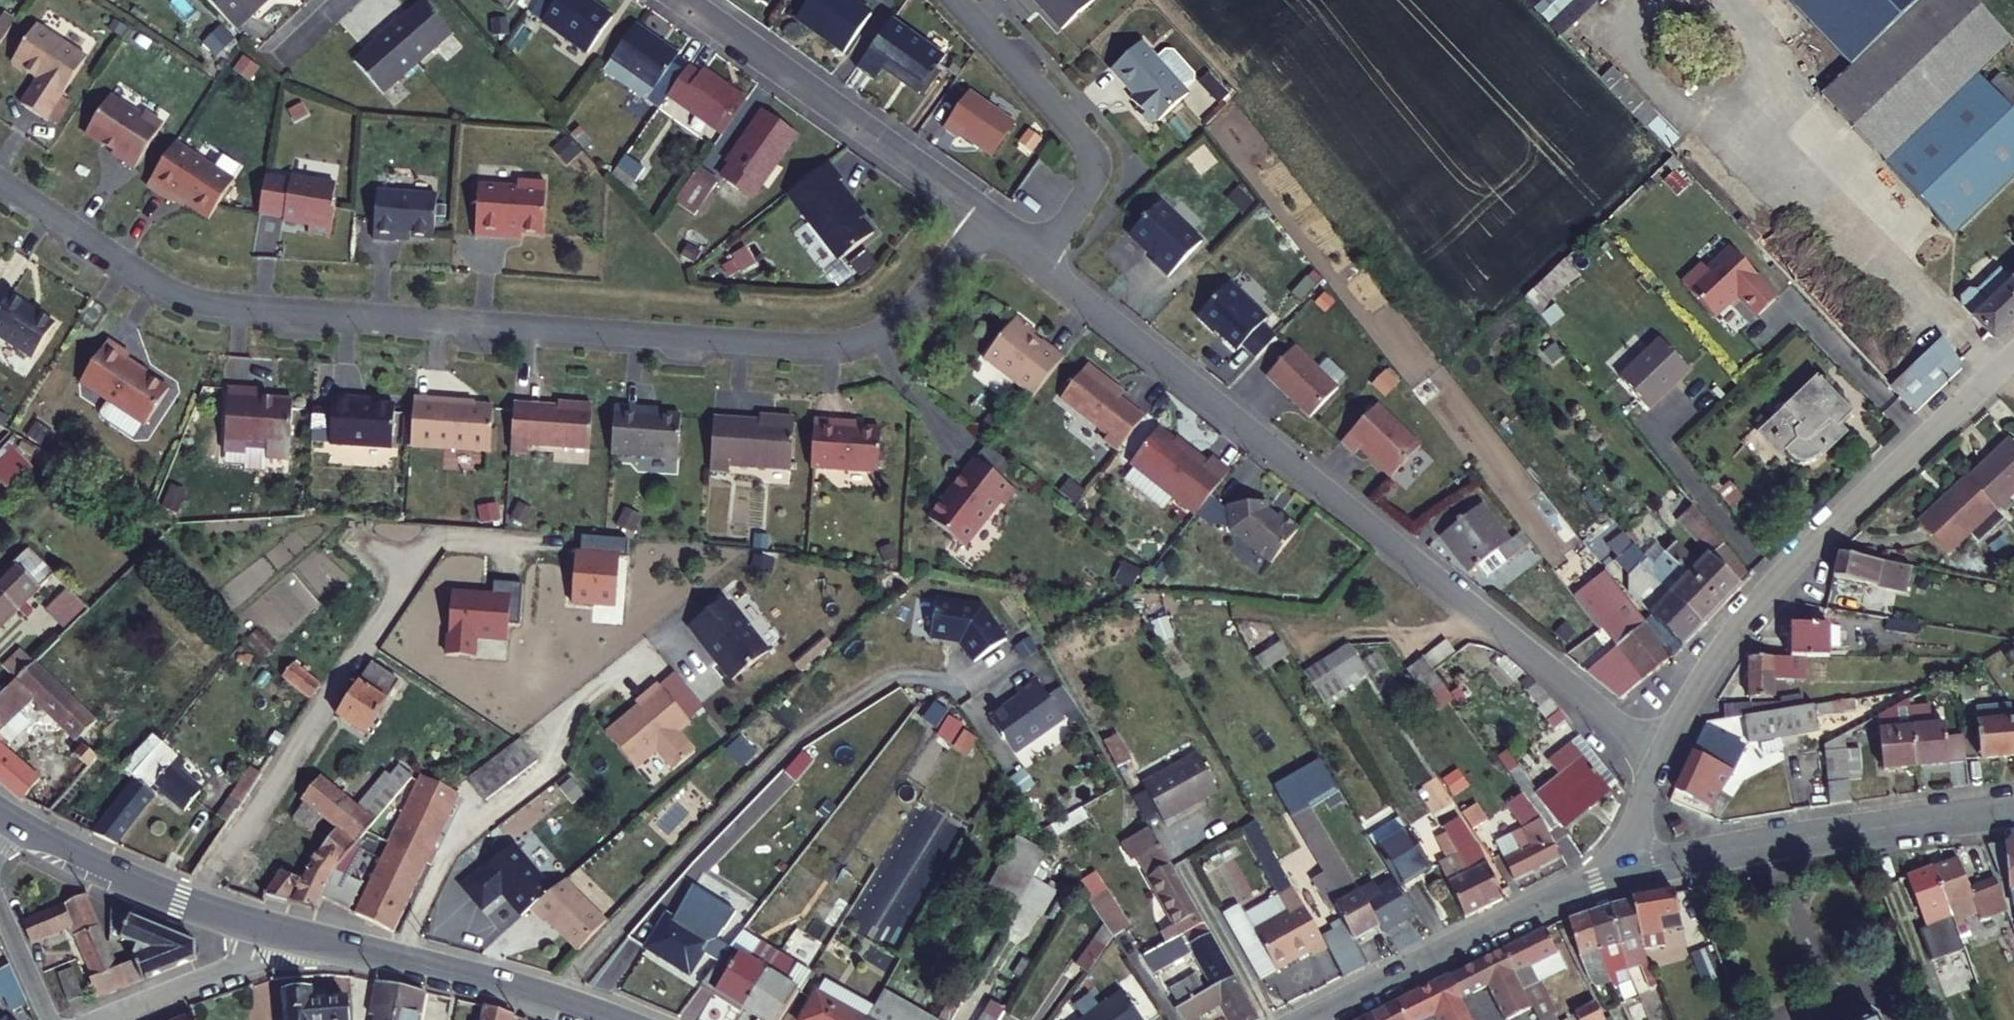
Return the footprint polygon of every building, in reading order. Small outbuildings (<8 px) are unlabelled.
[(256,0),(210,0),(230,23),(256,0)] [(521,3),(534,12),(543,0),(523,0),(521,3)] [(544,26),(563,1),(562,0),(543,0),(534,12),(522,28),(535,37),(544,26)] [(563,1),(544,26),(586,58),(613,22),(584,0),(563,0),(563,1)] [(853,0),(806,0),(795,17),(841,47),(867,10),(853,0)] [(1042,5),(1042,7),(1042,8),(1062,30),(1095,0),(1038,0),(1042,5)] [(1560,39),(1602,0),(1529,0),(1527,2),(1560,39)] [(2013,49),(2013,39),(1979,0),(1798,0),(1858,66),(1827,94),(1888,162),(1981,78),(2013,49)] [(452,35),(424,3),(402,23),(400,21),(388,31),(417,65),(452,35)] [(15,21),(3,13),(0,18),(0,44),(2,41),(15,21)] [(887,16),(855,65),(869,74),(876,65),(917,91),(938,55),(899,29),(901,23),(887,16)] [(197,47),(208,60),(233,38),(222,25),(197,47)] [(86,59),(36,26),(11,63),(37,80),(21,105),(45,121),(86,59)] [(639,26),(611,64),(654,94),(676,64),(682,57),(639,26)] [(417,65),(388,31),(375,42),(377,44),(355,63),(383,95),(417,65)] [(1188,95),(1142,43),(1111,70),(1135,96),(1143,106),(1139,109),(1135,113),(1147,126),(1155,119),(1158,122),(1188,95)] [(611,64),(603,75),(647,104),(654,94),(611,64)] [(666,99),(686,71),(676,64),(654,94),(647,104),(658,112),(666,99)] [(686,71),(666,99),(679,108),(700,80),(686,71)] [(1655,118),(1610,71),(1600,81),(1645,129),(1655,118)] [(700,80),(679,108),(720,137),(745,103),(705,73),(700,80)] [(1948,227),(2013,167),(2013,114),(1981,78),(1888,162),(1948,227)] [(989,150),(1011,117),(966,90),(943,124),(956,135),(960,129),(989,150)] [(133,169),(163,124),(145,113),(142,117),(110,96),(87,134),(103,145),(105,145),(112,150),(113,152),(111,154),(133,169)] [(1135,96),(1130,101),(1139,109),(1143,106),(1135,96)] [(740,143),(725,162),(730,165),(758,187),(793,139),(761,114),(740,143)] [(233,181),(174,143),(146,187),(171,203),(175,198),(208,220),(233,181)] [(627,154),(618,167),(635,180),(638,177),(644,168),(627,154)] [(841,176),(827,158),(786,191),(839,257),(873,230),(834,182),(841,176)] [(758,187),(730,165),(719,180),(748,201),(758,187)] [(693,219),(715,187),(695,172),(672,204),(693,219)] [(286,180),(265,176),(259,213),(284,218),(283,221),(296,223),(298,221),(309,223),(307,233),(330,237),(335,207),(332,206),(335,184),(287,176),(286,180)] [(542,235),(547,183),(517,181),(517,188),(478,185),(474,237),(505,239),(505,233),(522,234),(542,235)] [(433,238),(436,196),(376,191),(373,240),(395,242),(396,236),(433,238)] [(1201,243),(1160,203),(1130,235),(1156,260),(1153,264),(1168,278),(1201,243)] [(1738,225),(1755,243),(1759,239),(1742,221),(1738,225)] [(1777,296),(1731,247),(1707,270),(1702,264),(1682,282),(1715,316),(1737,295),(1756,316),(1777,296)] [(1523,294),(1536,310),(1577,274),(1564,259),(1523,294)] [(1992,301),(2013,280),(2000,267),(1979,287),(1992,301)] [(1307,297),(1318,285),(1310,277),(1298,289),(1307,297)] [(2013,280),(1992,301),(2010,322),(2013,319),(2013,279),(2013,280)] [(1242,346),(1263,324),(1267,319),(1229,283),(1197,317),(1214,334),(1217,331),(1237,351),(1242,346)] [(1994,338),(2010,322),(1992,301),(1979,287),(1977,288),(1967,284),(1959,291),(1962,305),(1989,333),(1986,336),(1988,338),(1992,335),(1994,338)] [(1303,301),(1307,297),(1298,289),(1294,293),(1303,301)] [(54,324),(36,312),(35,313),(26,307),(27,306),(10,294),(0,308),(0,337),(31,358),(54,324)] [(1049,377),(1063,358),(1034,336),(1037,331),(1018,316),(984,358),(1033,397),(1049,377)] [(1277,337),(1263,324),(1242,346),(1256,359),(1277,337)] [(128,354),(106,339),(78,381),(144,425),(168,389),(124,360),(128,354)] [(1689,369),(1660,339),(1620,377),(1650,408),(1689,369)] [(1961,359),(1943,339),(1892,387),(1917,414),(1963,368),(1963,361),(1967,357),(1965,355),(1961,359)] [(1295,348),(1267,377),(1310,418),(1337,388),(1295,348)] [(1118,450),(1146,415),(1113,389),(1117,384),(1089,363),(1062,398),(1109,435),(1105,440),(1118,450)] [(1761,432),(1783,455),(1786,452),(1794,461),(1795,462),(1799,464),(1803,465),(1807,465),(1812,463),(1815,460),(1845,432),(1840,427),(1855,412),(1821,377),(1761,432)] [(288,459),(292,400),(259,397),(259,390),(228,388),(224,451),(245,452),(246,446),(267,447),(266,457),(288,459)] [(331,410),(330,430),(329,443),(391,448),(394,405),(354,403),(354,398),(332,397),(331,410)] [(444,400),(414,398),(411,446),(489,451),(493,406),(443,403),(444,400)] [(589,449),(592,406),(568,404),(568,408),(514,404),(510,451),(527,452),(528,445),(589,449)] [(1391,478),(1420,447),(1376,406),(1341,443),(1354,456),(1360,449),(1391,478)] [(645,409),(614,407),(611,454),(677,459),(680,416),(645,413),(645,409)] [(311,428),(330,430),(331,410),(312,409),(311,428)] [(791,469),(794,419),(773,418),(773,423),(713,419),(710,472),(729,473),(730,465),(791,469)] [(843,422),(813,420),(810,468),(877,472),(880,429),(843,426),(843,422)] [(1221,482),(1231,469),(1213,455),(1209,460),(1187,443),(1185,445),(1160,425),(1131,463),(1196,513),(1221,482)] [(2009,439),(1966,481),(1995,511),(1997,513),(2013,497),(2013,444),(2009,439)] [(0,463),(10,474),(33,453),(22,442),(0,463)] [(975,459),(1000,480),(1011,466),(986,445),(975,459)] [(1000,480),(975,459),(949,491),(951,492),(945,500),(943,499),(928,518),(964,547),(1000,502),(1004,506),(1015,492),(1000,480)] [(1966,481),(1919,528),(1949,557),(1969,537),(1978,547),(2005,523),(1994,512),(1995,511),(1966,481)] [(185,489),(170,483),(162,506),(177,512),(185,489)] [(709,486),(707,537),(745,539),(746,527),(763,528),(764,488),(709,486)] [(1270,506),(1269,498),(1229,503),(1233,528),(1274,560),(1302,525),(1283,510),(1280,514),(1270,506)] [(534,509),(519,501),(511,517),(525,525),(534,509)] [(501,519),(498,502),(478,505),(481,523),(501,519)] [(1469,572),(1501,547),(1511,539),(1483,502),(1440,535),(1469,572)] [(642,515),(625,507),(617,524),(634,532),(642,515)] [(1723,607),(1752,577),(1696,507),(1686,515),(1714,549),(1713,551),(1708,558),(1701,564),(1678,543),(1668,552),(1723,607)] [(1511,539),(1501,547),(1508,556),(1530,540),(1523,530),(1511,539)] [(579,552),(619,556),(626,557),(628,539),(581,535),(579,552)] [(27,601),(56,572),(31,545),(0,576),(0,628),(27,601)] [(619,556),(579,552),(571,552),(569,573),(573,573),(572,581),(570,601),(614,606),(619,556)] [(1657,562),(1680,585),(1671,595),(1703,627),(1723,607),(1668,552),(1657,562)] [(1901,564),(1840,552),(1836,575),(1891,586),(1895,572),(1899,572),(1901,564)] [(1640,564),(1648,572),(1657,562),(1648,554),(1645,557),(1640,564)] [(1660,609),(1647,623),(1673,657),(1703,627),(1671,595),(1648,572),(1640,564),(1630,575),(1639,584),(1637,586),(1660,609)] [(89,607),(56,572),(27,601),(60,636),(89,607)] [(1834,582),(1835,578),(1815,577),(1813,590),(1832,593),(1834,582)] [(510,597),(508,625),(519,625),(522,584),(493,582),(492,596),(510,597)] [(1587,604),(1601,621),(1606,616),(1616,609),(1634,633),(1625,641),(1619,647),(1620,648),(1617,651),(1642,683),(1673,657),(1647,623),(1619,587),(1615,582),(1587,604)] [(1846,584),(1834,582),(1832,593),(1829,609),(1872,616),(1890,619),(1892,610),(1864,604),(1865,601),(1844,597),(1846,584)] [(1802,605),(1829,609),(1832,593),(1813,590),(1804,589),(1802,605)] [(506,640),(508,625),(510,597),(492,596),(451,592),(446,655),(473,657),(474,637),(506,640)] [(1016,643),(997,608),(952,594),(941,632),(961,638),(961,636),(969,638),(982,662),(1016,643)] [(721,599),(687,625),(706,649),(708,648),(717,659),(715,661),(729,680),(766,651),(752,632),(750,634),(744,626),(747,624),(734,607),(730,609),(721,599)] [(1606,616),(1625,641),(1634,633),(1616,609),(1606,616)] [(1890,619),(1872,616),(1870,628),(1890,630),(1891,619),(1890,619)] [(1822,658),(1831,658),(1832,646),(1831,624),(1795,624),(1794,658),(1805,658),(1822,658)] [(1842,624),(1831,624),(1832,646),(1843,646),(1842,624)] [(1455,650),(1446,638),(1423,655),(1432,667),(1455,650)] [(1261,657),(1269,670),(1294,654),(1285,642),(1261,657)] [(1348,647),(1367,676),(1372,672),(1352,644),(1348,647)] [(1330,659),(1349,688),(1367,676),(1348,647),(1330,659)] [(34,661),(20,648),(4,665),(17,677),(34,661)] [(1626,694),(1642,683),(1617,651),(1601,663),(1626,694)] [(1406,667),(1426,695),(1443,683),(1432,667),(1423,655),(1406,667)] [(1774,679),(1806,679),(1805,658),(1794,658),(1751,657),(1750,696),(1773,696),(1774,679)] [(1307,674),(1326,704),(1349,688),(1330,659),(1307,674)] [(79,739),(97,721),(34,661),(17,677),(0,693),(0,740),(5,735),(0,730),(11,719),(21,730),(34,718),(23,707),(34,696),(79,739)] [(311,699),(320,685),(294,663),(283,676),(311,699)] [(370,663),(358,681),(387,699),(398,681),(370,663)] [(336,715),(365,733),(387,699),(358,681),(336,715)] [(688,721),(656,682),(634,701),(639,707),(635,710),(633,708),(604,732),(634,767),(655,749),(671,767),(693,749),(677,730),(688,721)] [(1064,728),(1041,686),(1021,698),(1024,704),(1010,712),(1009,710),(991,720),(995,727),(993,728),(1000,741),(1002,740),(1011,757),(1064,728)] [(1785,701),(1726,705),(1727,719),(1753,714),(1807,705),(1805,694),(1784,697),(1785,701)] [(1889,729),(1913,727),(1910,701),(1888,714),(1889,729)] [(1755,726),(1809,716),(1807,705),(1753,714),(1755,726)] [(1981,760),(2013,757),(2013,727),(2013,719),(1977,723),(1981,760)] [(1913,727),(1916,764),(1966,758),(1963,728),(1945,729),(1945,724),(1913,727)] [(1706,727),(1675,789),(1696,800),(1705,784),(1721,791),(1732,770),(1735,771),(1739,762),(1735,759),(1740,746),(1706,727)] [(1916,764),(1913,727),(1889,729),(1883,730),(1886,766),(1916,764)] [(968,752),(976,737),(962,729),(953,743),(968,752)] [(1114,734),(1103,739),(1116,765),(1127,759),(1114,734)] [(738,735),(728,746),(745,762),(755,751),(738,735)] [(522,736),(513,744),(530,764),(540,756),(522,736)] [(1859,749),(1848,750),(1847,736),(1829,746),(1830,806),(1854,802),(1850,780),(1863,778),(1859,749)] [(20,799),(24,796),(40,778),(0,741),(0,782),(20,799)] [(1575,748),(1583,760),(1584,759),(1609,791),(1618,785),(1583,741),(1575,748)] [(513,744),(502,753),(519,773),(530,764),(513,744)] [(1584,759),(1583,760),(1575,748),(1572,744),(1551,761),(1561,773),(1538,791),(1514,759),(1504,767),(1519,787),(1541,816),(1559,841),(1569,834),(1564,827),(1610,792),(1609,791),(1584,759)] [(85,745),(75,756),(87,769),(98,758),(85,745)] [(162,788),(189,808),(205,788),(157,752),(146,767),(93,834),(119,845),(162,788)] [(502,753),(493,761),(509,782),(519,773),(502,753)] [(1164,819),(1219,791),(1200,753),(1145,781),(1164,819)] [(493,761),(482,770),(498,790),(509,782),(493,761)] [(390,771),(359,801),(378,815),(413,775),(399,762),(391,772),(390,771)] [(489,798),(498,790),(482,770),(473,778),(489,798)] [(420,774),(389,842),(388,844),(425,861),(460,787),(454,783),(452,783),(450,788),(420,774)] [(316,908),(321,898),(325,888),(333,871),(335,868),(378,815),(359,801),(318,775),(302,800),(305,802),(295,818),(314,830),(323,816),(339,827),(308,868),(303,879),(292,902),(316,908)] [(1541,816),(1519,787),(1504,797),(1523,824),(1494,838),(1515,879),(1561,856),(1554,845),(1559,841),(1541,816)] [(1462,815),(1474,831),(1487,821),(1476,805),(1462,815)] [(1368,964),(1356,939),(1380,926),(1312,808),(1295,817),(1328,874),(1315,881),(1332,910),(1336,907),(1345,923),(1321,936),(1343,975),(1368,964)] [(1371,837),(1379,851),(1411,831),(1402,818),(1371,837)] [(1484,910),(1508,898),(1496,878),(1481,848),(1460,818),(1445,829),(1447,832),(1457,848),(1484,910)] [(1255,821),(1241,829),(1278,893),(1287,909),(1255,927),(1254,928),(1276,968),(1309,949),(1311,954),(1325,946),(1314,926),(1291,885),(1279,865),(1262,835),(1255,821)] [(1670,824),(1677,836),(1684,829),(1684,824),(1678,821),(1670,824)] [(1138,860),(1159,846),(1151,831),(1123,848),(1133,863),(1138,860)] [(1397,880),(1402,888),(1435,867),(1411,831),(1379,851),(1397,880)] [(1457,848),(1447,832),(1440,837),(1451,859),(1442,862),(1468,917),(1484,910),(1457,848)] [(981,890),(1011,909),(1044,855),(1014,837),(981,890)] [(532,906),(554,888),(514,841),(464,885),(483,908),(503,891),(523,914),(532,906)] [(2001,877),(2011,874),(2008,843),(1988,844),(2001,877)] [(425,861),(388,844),(356,913),(394,930),(425,861)] [(1159,846),(1138,860),(1177,927),(1164,935),(1171,946),(1208,932),(1199,915),(1159,846)] [(1999,890),(1994,878),(1969,888),(1957,858),(1932,869),(1956,928),(2006,908),(1999,890)] [(263,895),(292,902),(303,879),(275,867),(263,895)] [(1956,928),(1932,869),(1908,879),(1933,945),(1951,938),(1948,930),(1956,928)] [(333,871),(325,888),(321,898),(336,904),(347,878),(333,871)] [(579,948),(607,918),(566,877),(554,888),(532,906),(546,920),(548,918),(579,948)] [(362,884),(347,878),(336,904),(350,911),(362,884)] [(1382,929),(1384,932),(1417,913),(1402,888),(1397,880),(1379,890),(1375,883),(1360,891),(1380,926),(1382,929)] [(1635,899),(1653,961),(1663,958),(1657,940),(1666,937),(1665,933),(1685,928),(1678,891),(1635,899)] [(1287,909),(1278,893),(1246,911),(1255,927),(1287,909)] [(85,894),(78,897),(28,917),(23,920),(31,941),(66,928),(69,936),(73,935),(91,977),(92,980),(116,969),(115,965),(88,901),(85,894)] [(1131,930),(1110,898),(1094,909),(1106,927),(1115,940),(1131,930)] [(1626,943),(1638,939),(1646,964),(1653,961),(1635,899),(1628,901),(1613,904),(1626,943)] [(1612,974),(1619,972),(1611,947),(1626,943),(1613,904),(1593,911),(1602,943),(1612,974)] [(1707,929),(1698,909),(1689,913),(1697,933),(1707,929)] [(1593,911),(1570,917),(1583,957),(1596,952),(1604,977),(1612,974),(1602,943),(1593,911)] [(137,945),(132,958),(141,980),(196,958),(196,943),(129,916),(125,927),(121,938),(137,945)] [(649,947),(691,975),(710,944),(670,916),(649,947)] [(1080,961),(1091,969),(1115,940),(1106,927),(1080,961)] [(1503,948),(1533,1007),(1539,1019),(1553,1019),(1552,1019),(1558,1015),(1542,982),(1567,969),(1546,927),(1503,948)] [(1194,957),(1210,984),(1230,972),(1208,932),(1137,958),(1148,972),(1194,957)] [(760,937),(746,956),(768,970),(780,952),(760,937)] [(768,970),(746,956),(731,946),(703,983),(743,1009),(768,970)] [(1507,1019),(1533,1007),(1503,948),(1452,974),(1463,998),(1489,984),(1507,1019)] [(812,972),(780,952),(768,970),(743,1009),(760,1019),(779,1019),(798,989),(796,988),(799,984),(803,987),(812,972)] [(141,980),(132,958),(115,965),(116,969),(92,980),(91,977),(87,979),(95,997),(141,980)] [(12,1011),(19,1008),(20,1012),(30,1008),(10,964),(0,969),(0,985),(12,1011)] [(67,1000),(79,996),(69,968),(56,971),(67,1000)] [(1230,972),(1210,984),(1204,987),(1178,1004),(1174,1006),(1184,1019),(1203,1019),(1199,1014),(1220,1001),(1232,1019),(1255,1019),(1257,1019),(1230,972)] [(1406,1019),(1474,1019),(1463,998),(1452,974),(1397,1002),(1406,1019)] [(1170,990),(1178,1004),(1204,987),(1197,975),(1170,990)] [(371,1015),(376,1016),(384,981),(377,979),(370,1008),(372,1009),(371,1015)] [(424,990),(384,981),(376,1016),(375,1019),(417,1019),(424,990)] [(839,998),(818,986),(799,1019),(867,1019),(870,1014),(839,998)] [(286,1019),(345,1019),(347,1019),(345,998),(310,1000),(309,989),(284,990),(286,1019)] [(1084,1019),(1142,1019),(1123,992),(1084,1019)] [(888,1004),(878,999),(870,1014),(867,1019),(879,1019),(888,1004)] [(969,1015),(977,1019),(1000,1019),(1005,1011),(989,1001),(982,1012),(974,1007),(969,1015)] [(1577,1019),(1603,1019),(1593,1001),(1573,1012),(1577,1019)] [(1397,1002),(1361,1019),(1406,1019),(1397,1002)] [(888,1004),(879,1019),(916,1019),(888,1004)] [(515,1012),(485,1005),(481,1019),(512,1019),(515,1012)]
